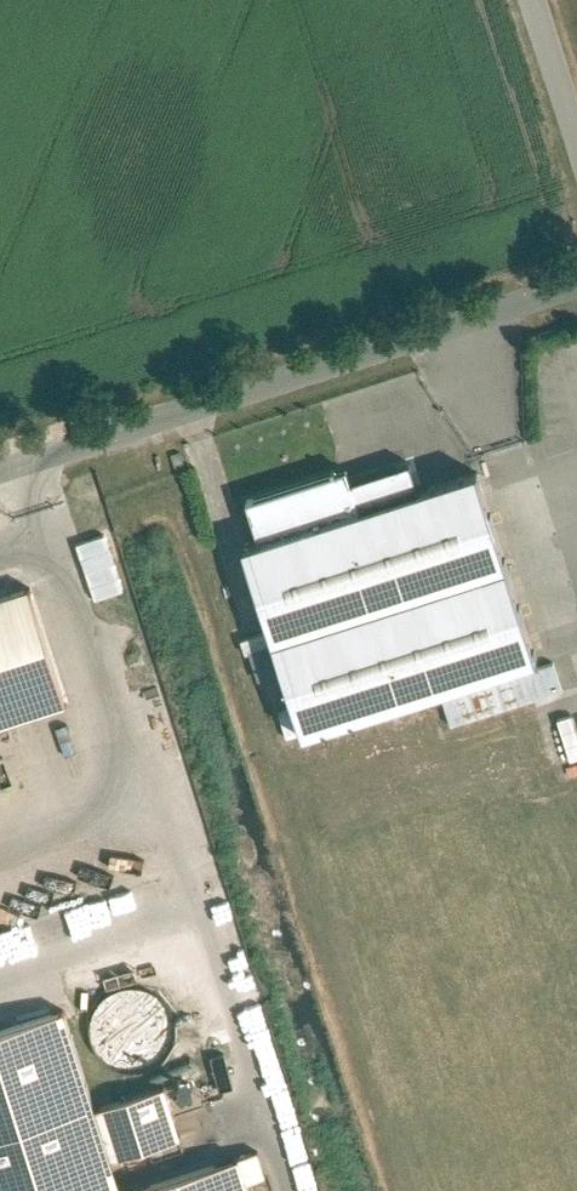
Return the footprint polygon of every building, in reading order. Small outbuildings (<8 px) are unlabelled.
[(235,542),(294,731),(533,655),(471,466),(235,542)] [(49,705),(10,591),(0,594),(0,722),(49,705)] [(556,717),(566,759),(576,756),(576,734),(572,713),(556,717)] [(0,1024),(0,1190),(121,1190),(120,1187),(108,1150),(93,1101),(62,1004),(0,1024)] [(93,1101),(108,1150),(179,1128),(164,1079),(93,1101)] [(120,1187),(121,1190),(249,1190),(236,1151),(120,1187)]
